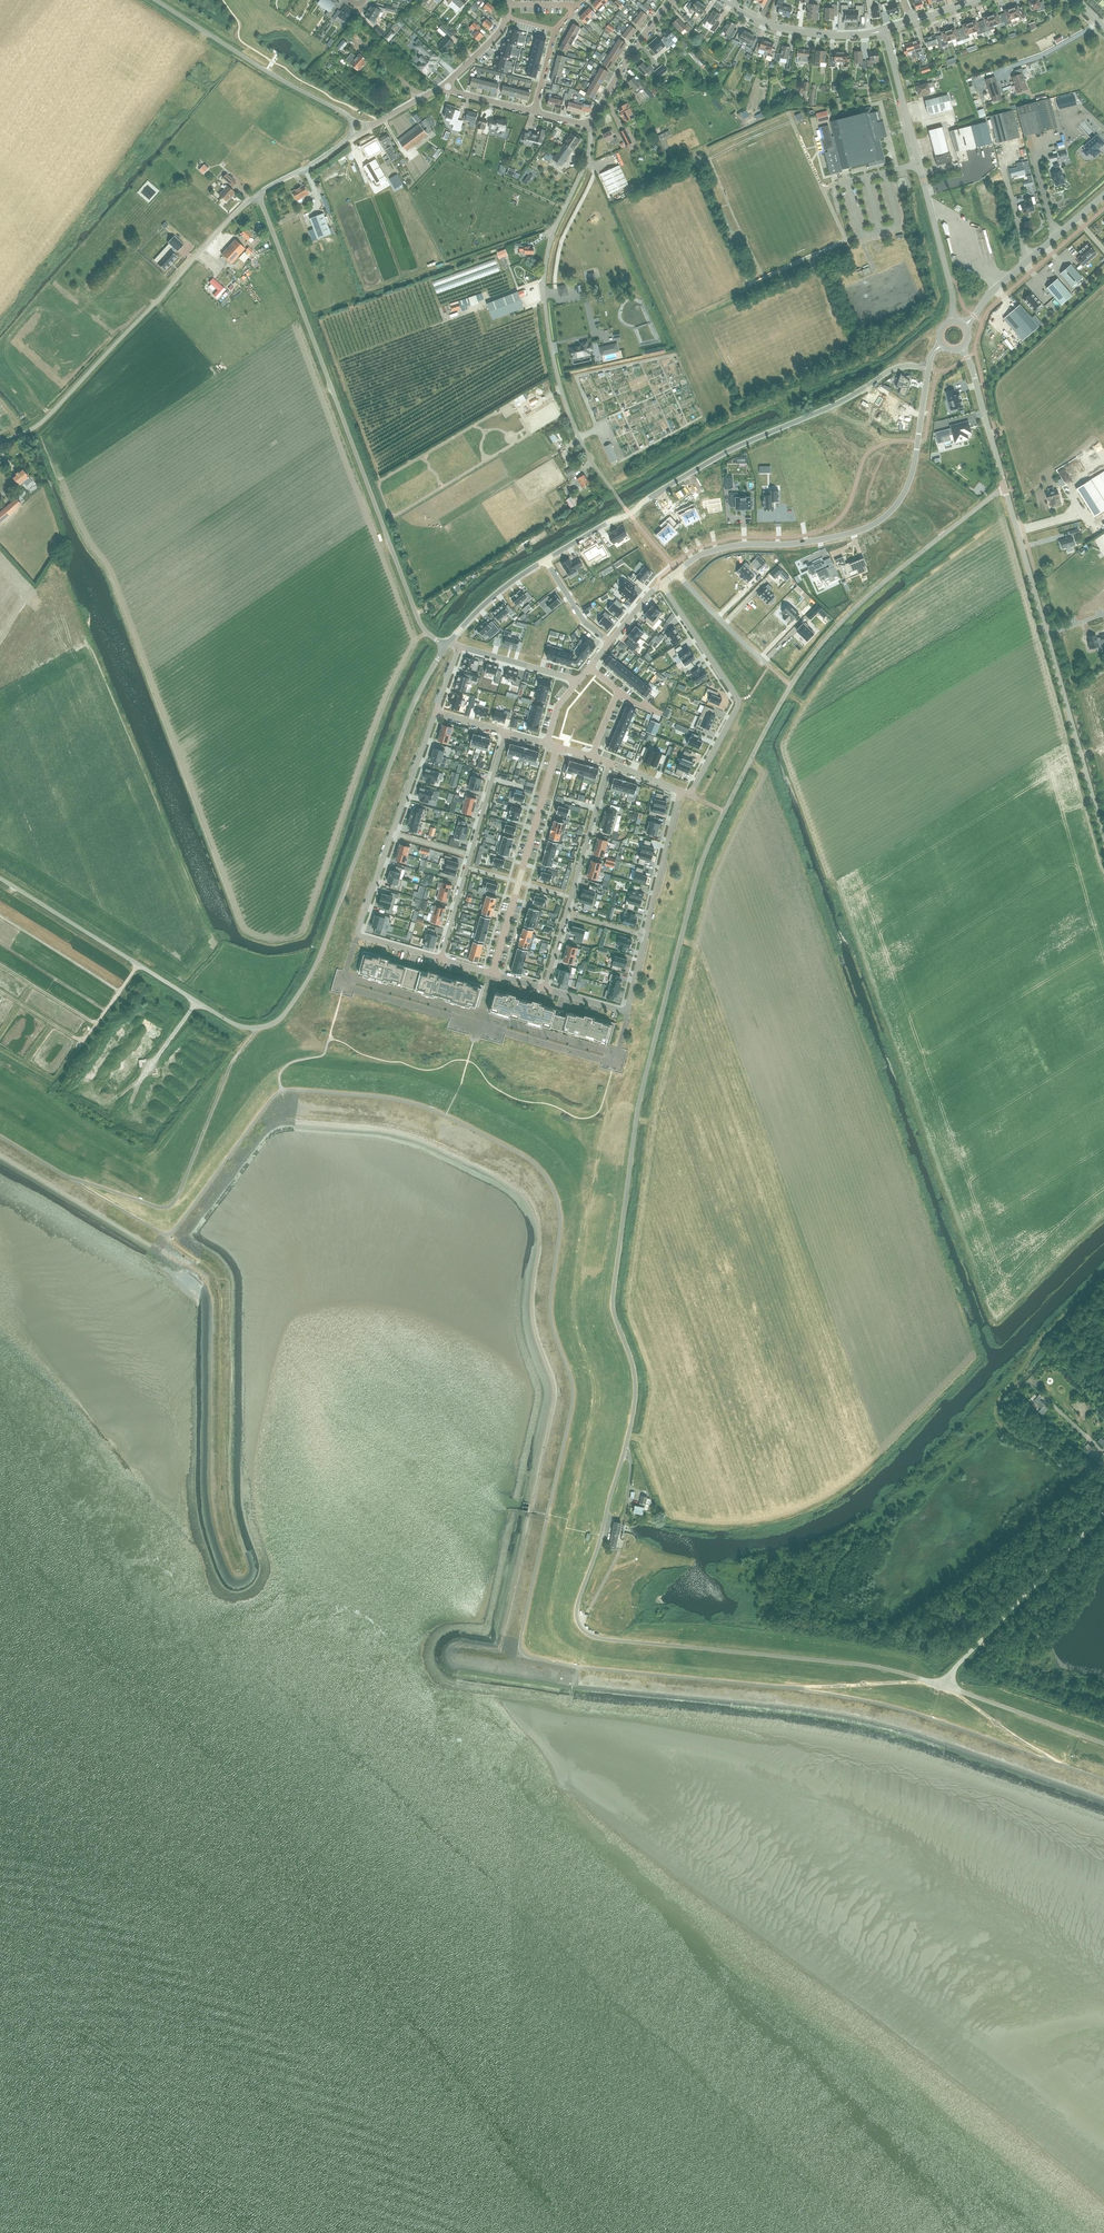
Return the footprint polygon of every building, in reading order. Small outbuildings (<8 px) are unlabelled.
[(336,0),(332,0),(331,2),(328,0),(323,0),(322,2),(320,1),(318,3),(329,11),(325,15),(331,19),(336,11),(335,10),(340,2),(336,0)] [(598,0),(597,0),(592,4),(598,10),(603,6),(598,0)] [(616,1),(614,3),(619,8),(621,10),(624,7),(622,5),(617,0),(615,0),(616,1)] [(646,2),(643,5),(648,10),(651,7),(648,4),(653,0),(648,0),(648,1),(646,2)] [(785,0),(778,0),(776,7),(780,8),(778,14),(789,17),(792,8),(783,5),(785,0)] [(866,1),(869,15),(873,14),(873,18),(881,17),(879,7),(874,8),(872,0),(870,0),(866,1)] [(923,1),(922,0),(916,0),(914,1),(915,3),(917,10),(923,7),(921,1),(923,1)] [(1030,2),(1029,2),(1032,11),(1037,9),(1038,12),(1046,9),(1043,2),(1039,3),(1038,0),(1035,0),(1034,0),(1030,0),(1030,2)] [(693,11),(696,13),(702,4),(696,1),(691,10),(691,9),(689,12),(691,14),(693,11)] [(495,8),(488,2),(485,5),(484,4),(483,5),(483,6),(482,8),(484,10),(485,9),(487,11),(488,10),(491,13),(495,8)] [(888,2),(882,5),(884,12),(888,11),(889,15),(900,11),(897,3),(889,5),(888,2)] [(641,4),(639,7),(641,8),(646,13),(648,10),(643,5),(642,4),(641,4)] [(702,4),(696,13),(699,15),(697,17),(702,20),(706,13),(704,12),(707,7),(702,4)] [(817,19),(819,6),(808,4),(807,8),(808,9),(807,18),(817,19)] [(837,13),(837,4),(831,4),(831,8),(825,8),(825,20),(834,20),(834,13),(837,13)] [(372,5),(368,11),(378,17),(381,12),(384,12),(385,9),(376,6),(375,6),(375,7),(372,5)] [(841,5),(841,15),(845,15),(845,21),(852,21),(852,10),(848,10),(848,5),(841,5)] [(348,23),(355,13),(345,6),(341,12),(338,10),(332,18),(336,20),(338,16),(348,23)] [(629,6),(627,9),(631,12),(644,21),(648,16),(641,11),(639,14),(629,6)] [(852,10),(852,21),(858,21),(859,15),(863,15),(863,6),(856,6),(856,10),(852,10)] [(1018,6),(1011,9),(1014,18),(1018,17),(1020,20),(1026,18),(1022,7),(1018,8),(1018,6)] [(585,13),(591,18),(595,14),(589,8),(585,13)] [(1014,18),(1011,9),(1005,11),(1005,13),(1001,14),(1005,25),(1012,23),(1010,19),(1014,18)] [(376,21),(378,17),(368,11),(365,16),(368,18),(368,19),(375,26),(378,23),(376,21)] [(598,13),(603,18),(605,19),(607,18),(602,14),(600,11),(598,13)] [(708,27),(711,29),(711,30),(715,32),(720,24),(716,22),(720,16),(713,11),(707,21),(710,23),(708,27)] [(644,21),(631,12),(629,14),(636,19),(633,22),(640,27),(644,21)] [(591,18),(585,13),(580,17),(586,23),(591,18)] [(997,14),(990,16),(993,25),(997,24),(999,28),(1005,25),(1001,14),(997,16),(997,14)] [(489,30),(493,25),(484,16),(482,19),(485,22),(482,24),(489,30)] [(993,25),(990,16),(984,18),(984,20),(980,21),(984,33),(991,30),(989,27),(993,25)] [(689,31),(692,29),(687,23),(685,26),(679,19),(673,24),(680,33),(684,29),(686,32),(688,30),(689,31)] [(731,33),(736,26),(728,21),(722,31),(727,34),(725,37),(730,41),(734,34),(731,33)] [(976,21),(969,23),(972,32),(976,31),(978,35),(984,33),(980,21),(976,23),(976,21)] [(481,29),(478,25),(474,22),(469,28),(475,33),(473,36),(478,41),(484,36),(479,31),(481,29)] [(963,27),(959,29),(963,40),(970,38),(968,34),(972,32),(969,23),(963,25),(963,27)] [(570,30),(577,34),(581,28),(574,24),(570,30)] [(587,24),(585,26),(591,32),(593,30),(587,24)] [(442,25),(439,28),(440,28),(438,30),(445,36),(446,34),(450,38),(453,35),(442,25)] [(624,29),(622,27),(619,25),(617,28),(624,33),(622,36),(629,41),(633,35),(626,31),(624,29)] [(626,27),(624,29),(626,31),(633,35),(637,30),(631,25),(628,28),(626,27)] [(385,33),(378,26),(375,30),(381,36),(385,33)] [(955,28),(948,30),(951,40),(955,38),(957,42),(963,40),(959,29),(955,30),(955,28)] [(510,29),(508,36),(526,40),(526,36),(519,34),(520,31),(510,29)] [(663,32),(662,33),(665,37),(662,39),(670,48),(675,43),(677,41),(677,39),(675,37),(668,29),(664,33),(663,32)] [(577,34),(570,30),(567,36),(574,40),(577,34)] [(744,42),(749,33),(743,30),(741,35),(738,33),(734,40),(739,43),(740,40),(744,42)] [(942,35),(938,36),(942,47),(949,45),(947,41),(951,40),(948,30),(942,33),(942,35)] [(386,38),(389,41),(395,34),(392,31),(386,38)] [(754,36),(749,33),(744,42),(747,44),(745,46),(751,49),(755,42),(752,40),(754,36)] [(536,42),(545,44),(547,38),(537,35),(536,42)] [(935,35),(924,39),(927,47),(938,44),(939,49),(942,48),(942,47),(938,36),(935,37),(935,35)] [(514,44),(513,44),(517,45),(517,42),(524,44),(525,44),(526,40),(508,36),(507,42),(514,44)] [(563,42),(570,46),(574,40),(567,36),(563,42)] [(454,43),(447,37),(438,46),(445,53),(454,43)] [(656,54),(665,47),(657,38),(648,45),(656,54)] [(423,63),(419,66),(420,67),(419,68),(424,73),(425,72),(426,73),(430,69),(431,69),(434,66),(433,65),(436,61),(435,60),(438,57),(434,54),(434,53),(431,50),(429,48),(419,39),(415,43),(416,44),(421,48),(421,47),(422,48),(419,51),(418,52),(422,56),(419,60),(423,63)] [(613,44),(615,46),(622,50),(626,44),(619,39),(617,43),(615,41),(613,44)] [(341,51),(348,43),(344,40),(337,47),(341,51)] [(682,40),(679,42),(686,49),(688,46),(682,40)] [(765,52),(768,42),(762,40),(761,44),(757,43),(754,53),(757,54),(759,50),(765,52)] [(513,47),(513,44),(514,44),(507,42),(504,41),(502,49),(519,53),(520,49),(513,47)] [(921,60),(918,49),(921,49),(919,41),(912,43),(917,61),(921,60)] [(543,51),(545,44),(536,42),(534,49),(543,51)] [(570,46),(563,42),(560,48),(567,52),(570,46)] [(768,42),(765,52),(768,53),(767,56),(772,58),(775,49),(772,48),(774,44),(768,42)] [(906,48),(903,49),(905,56),(909,55),(908,52),(912,51),(914,58),(915,61),(917,61),(917,59),(912,43),(905,45),(906,48)] [(613,48),(611,52),(618,57),(622,50),(615,46),(613,44),(611,47),(613,48)] [(788,59),(786,67),(786,69),(789,70),(789,68),(792,57),(788,57),(790,47),(787,47),(782,46),(780,58),(788,59)] [(798,48),(797,57),(796,57),(795,61),(796,63),(797,63),(800,62),(800,61),(808,62),(810,50),(798,48)] [(518,57),(519,53),(502,49),(500,55),(507,57),(510,58),(511,55),(518,57)] [(532,55),(542,58),(543,51),(534,49),(532,55)] [(873,63),(879,62),(878,50),(876,50),(876,52),(869,52),(870,60),(867,60),(867,68),(874,67),(873,63)] [(614,63),(596,51),(594,54),(605,61),(603,65),(610,69),(614,63)] [(611,52),(609,55),(604,52),(602,55),(596,51),(614,63),(618,57),(611,52)] [(698,63),(700,60),(692,51),(690,53),(698,63)] [(815,58),(815,66),(821,66),(821,62),(826,62),(826,51),(819,51),(819,58),(815,58)] [(836,62),(840,62),(840,52),(834,52),(834,57),(830,57),(830,66),(836,66),(836,62)] [(840,52),(840,62),(840,66),(841,66),(841,68),(847,68),(848,67),(850,67),(850,57),(846,57),(846,52),(840,52)] [(863,69),(866,69),(866,61),(862,61),(862,52),(854,52),(855,63),(860,63),(860,66),(863,66),(863,69)] [(359,71),(368,61),(360,54),(357,58),(352,54),(346,60),(359,71)] [(506,60),(507,57),(500,55),(497,54),(495,61),(512,66),(513,62),(506,60)] [(540,64),(542,58),(532,55),(531,62),(540,64)] [(558,55),(557,62),(565,64),(565,60),(568,61),(568,60),(569,58),(566,57),(558,55)] [(512,66),(495,61),(493,69),(503,71),(504,68),(511,70),(512,66)] [(529,68),(538,71),(540,64),(531,62),(529,68)] [(557,62),(555,69),(569,72),(570,69),(564,68),(565,64),(557,62)] [(650,75),(654,71),(649,66),(647,68),(643,63),(638,68),(645,76),(648,73),(650,75)] [(659,77),(667,70),(662,65),(655,72),(659,77)] [(930,66),(920,69),(921,74),(931,71),(930,66)] [(471,86),(478,88),(480,80),(481,75),(480,75),(481,71),(482,71),(482,68),(477,67),(476,70),(478,70),(477,75),(478,75),(477,79),(473,78),(471,86)] [(537,78),(538,71),(529,68),(527,75),(537,78)] [(601,68),(599,71),(594,68),(592,72),(595,73),(597,75),(604,79),(608,72),(601,68)] [(1016,76),(1012,77),(1018,93),(1027,89),(1023,78),(1025,77),(1022,68),(1014,71),(1016,76)] [(699,76),(694,70),(692,71),(706,88),(709,86),(700,75),(699,76)] [(552,81),(571,86),(573,87),(574,85),(572,84),(572,83),(564,81),(560,80),(561,77),(558,76),(553,75),(552,81)] [(593,81),(601,85),(604,79),(597,75),(593,81)] [(993,101),(1002,98),(995,77),(986,80),(993,101)] [(641,89),(645,85),(640,80),(638,82),(634,78),(628,82),(635,90),(638,87),(641,89)] [(478,88),(484,89),(486,81),(480,80),(478,88)] [(484,89),(491,91),(493,83),(486,81),(484,89)] [(601,85),(593,81),(590,87),(597,92),(601,85)] [(929,88),(934,87),(933,82),(924,85),(924,83),(920,84),(921,85),(917,86),(919,95),(923,94),(923,95),(926,94),(930,93),(929,88)] [(493,83),(491,91),(498,93),(499,85),(493,83)] [(502,94),(509,95),(511,87),(504,86),(502,94)] [(517,89),(511,87),(509,95),(515,97),(517,89)] [(597,92),(590,87),(586,94),(591,97),(593,98),(597,92)] [(515,97),(522,99),(524,91),(517,89),(515,97)] [(647,89),(644,91),(650,98),(653,95),(647,89)] [(524,91),(522,99),(529,100),(531,92),(524,91)] [(947,95),(925,101),(928,113),(945,108),(946,111),(951,109),(947,95)] [(1074,95),(1057,99),(1060,109),(1076,105),(1074,95)] [(550,97),(548,105),(555,107),(557,99),(557,96),(554,96),(554,98),(550,97)] [(557,99),(555,107),(562,108),(563,101),(559,100),(560,97),(557,96),(557,99)] [(1024,136),(1057,128),(1050,98),(1017,107),(1024,136)] [(567,110),(574,112),(577,100),(574,100),(573,103),(569,102),(567,110)] [(577,100),(574,112),(581,114),(583,106),(579,105),(579,102),(577,101),(577,100)] [(626,123),(636,119),(629,104),(619,108),(626,123)] [(444,116),(448,118),(448,119),(453,120),(454,116),(457,108),(448,105),(445,113),(445,114),(444,116)] [(824,151),(830,173),(835,171),(836,174),(843,172),(842,169),(868,162),(870,167),(886,162),(880,139),(887,137),(883,121),(881,121),(878,111),(873,113),(871,108),(860,111),(861,114),(831,122),(835,136),(832,137),(828,126),(819,128),(822,139),(821,140),(824,151)] [(977,111),(979,118),(986,116),(984,109),(977,111)] [(1013,110),(990,116),(992,123),(997,143),(1020,137),(1013,110)] [(816,113),(819,123),(829,120),(827,111),(816,113)] [(470,122),(469,125),(474,127),(475,123),(475,124),(478,114),(469,112),(468,116),(464,115),(463,120),(467,121),(470,122)] [(801,113),(795,116),(798,122),(804,119),(801,113)] [(413,117),(418,123),(422,120),(417,114),(413,117)] [(423,121),(423,122),(421,123),(424,127),(426,126),(428,128),(426,130),(428,134),(433,130),(431,128),(436,125),(429,116),(423,121)] [(480,119),(478,127),(483,129),(484,125),(486,126),(487,120),(480,119)] [(494,121),(492,128),(496,129),(496,130),(496,131),(497,131),(497,132),(498,132),(499,132),(500,132),(500,131),(501,129),(505,131),(507,121),(503,120),(503,121),(499,120),(498,122),(494,121)] [(976,148),(992,144),(987,122),(971,126),(976,148)] [(407,151),(428,135),(419,124),(399,140),(407,151)] [(954,131),(950,132),(950,134),(956,152),(960,151),(960,152),(976,148),(971,126),(954,130),(954,131)] [(935,156),(937,166),(952,162),(950,152),(949,152),(943,127),(928,130),(935,156)] [(530,133),(529,136),(531,137),(531,136),(533,137),(532,141),(539,142),(541,143),(542,143),(542,142),(543,139),(544,139),(546,130),(539,129),(538,132),(538,133),(530,131),(530,133)] [(619,132),(624,142),(631,139),(626,129),(619,132)] [(615,145),(620,142),(617,136),(615,138),(611,131),(604,135),(607,141),(612,139),(615,145)] [(387,145),(393,142),(388,134),(379,139),(384,147),(386,150),(385,150),(392,161),(398,158),(391,147),(388,148),(387,145)] [(563,167),(581,141),(572,134),(554,161),(563,167)] [(1099,138),(1098,137),(1097,136),(1090,142),(1090,141),(1085,146),(1087,147),(1086,148),(1083,151),(1087,155),(1090,152),(1092,154),(1094,156),(1095,156),(1097,155),(1098,154),(1099,152),(1100,152),(1097,149),(1098,149),(1098,148),(1099,148),(1099,147),(1098,147),(1100,145),(1100,146),(1101,146),(1103,143),(1101,140),(1100,139),(1099,138)] [(383,149),(377,140),(365,148),(370,157),(383,149)] [(436,158),(441,150),(439,149),(438,150),(433,146),(430,150),(435,154),(434,156),(436,158)] [(364,166),(373,181),(375,180),(377,185),(387,179),(376,159),(364,166)] [(1014,168),(1010,170),(1012,177),(1025,174),(1022,162),(1017,164),(1018,167),(1016,168),(1014,168)] [(610,195),(630,185),(620,165),(601,175),(610,195)] [(507,174),(513,177),(516,170),(509,167),(507,174)] [(1056,185),(1064,183),(1061,170),(1051,172),(1052,177),(1054,177),(1056,185)] [(557,172),(553,178),(558,182),(563,176),(557,172)] [(398,173),(389,179),(396,191),(405,185),(398,173)] [(232,187),(236,183),(226,174),(223,178),(232,187)] [(227,186),(219,195),(226,201),(231,195),(232,196),(235,193),(227,186)] [(298,189),(293,192),(297,200),(298,202),(300,203),(302,201),(303,200),(302,198),(309,193),(305,186),(298,189)] [(212,195),(209,197),(216,203),(218,200),(212,195)] [(324,196),(321,197),(326,208),(323,209),(325,215),(328,214),(329,214),(332,213),(324,196)] [(1023,210),(1023,212),(1029,211),(1030,211),(1034,210),(1032,202),(1031,197),(1025,199),(1026,203),(1019,205),(1018,206),(1019,210),(1020,210),(1023,210)] [(212,216),(200,207),(195,214),(207,223),(212,216)] [(324,213),(310,219),(318,239),(332,234),(334,233),(332,227),(330,228),(324,213)] [(242,230),(240,232),(240,233),(241,233),(240,234),(248,240),(251,243),(256,238),(258,235),(252,229),(249,232),(245,229),(243,231),(243,230),(242,230)] [(165,230),(160,234),(165,240),(170,235),(165,230)] [(157,263),(165,271),(177,257),(173,252),(175,249),(178,251),(184,245),(174,236),(168,242),(169,243),(173,247),(170,250),(157,263)] [(231,263),(246,248),(236,239),(222,254),(231,263)] [(525,255),(525,254),(534,253),(534,248),(529,248),(521,248),(521,244),(516,244),(516,248),(520,248),(520,254),(520,255),(521,256),(522,256),(524,256),(525,255)] [(1080,256),(1077,259),(1083,266),(1088,261),(1086,259),(1094,252),(1088,244),(1078,253),(1080,256)] [(247,250),(244,253),(248,256),(248,257),(252,261),(257,255),(253,252),(249,247),(247,250)] [(504,251),(498,253),(504,269),(510,267),(506,257),(507,257),(505,252),(504,251)] [(495,259),(431,279),(433,286),(433,285),(435,291),(499,271),(495,259)] [(1070,264),(1060,273),(1072,287),(1082,278),(1070,264)] [(210,281),(209,282),(218,290),(213,295),(217,299),(226,290),(213,278),(212,279),(210,281)] [(1057,278),(1046,287),(1061,304),(1072,295),(1057,278)] [(559,287),(561,296),(568,295),(566,286),(559,287)] [(494,302),(487,304),(492,319),(499,316),(524,307),(521,297),(519,292),(494,302)] [(481,293),(450,304),(453,311),(460,309),(461,311),(461,312),(468,309),(468,308),(467,306),(472,304),(472,306),(478,303),(478,301),(483,300),(481,293)] [(1032,293),(1024,300),(1033,311),(1041,304),(1032,293)] [(1020,305),(1008,314),(1028,336),(1039,327),(1035,322),(1020,305)] [(999,339),(992,345),(998,352),(994,356),(998,361),(1002,357),(1003,358),(1011,352),(1005,345),(1004,346),(999,339)] [(582,345),(570,348),(572,358),(578,357),(579,360),(585,358),(584,356),(590,354),(589,351),(593,350),(592,345),(588,345),(587,341),(581,343),(582,345)] [(617,344),(600,348),(602,355),(618,351),(617,344)] [(909,382),(912,374),(905,376),(904,376),(901,373),(900,377),(896,377),(896,385),(901,387),(899,393),(905,398),(908,389),(909,387),(907,387),(909,382)] [(873,394),(864,399),(865,399),(867,398),(879,406),(885,396),(887,397),(883,403),(888,406),(886,409),(897,419),(897,422),(901,404),(886,394),(888,391),(889,392),(882,387),(881,387),(882,387),(876,396),(873,394)] [(956,394),(954,389),(945,391),(948,400),(951,399),(954,409),(963,407),(960,393),(956,394)] [(518,398),(515,400),(519,406),(522,404),(521,403),(526,400),(523,394),(517,397),(518,398)] [(967,419),(951,424),(955,439),(967,436),(965,431),(970,430),(967,419)] [(560,440),(558,438),(556,439),(552,432),(546,435),(550,442),(554,441),(555,443),(560,440)] [(1093,441),(1096,444),(1099,447),(1103,442),(1101,439),(1103,437),(1101,434),(1093,441)] [(605,446),(611,462),(618,459),(611,444),(605,446)] [(626,445),(618,448),(622,457),(630,454),(626,445)] [(578,463),(568,469),(565,471),(570,480),(576,476),(574,473),(581,469),(578,463)] [(19,485),(29,477),(22,469),(12,477),(19,485)] [(1091,479),(1103,499),(1103,471),(1091,479)] [(578,488),(581,486),(583,488),(590,484),(584,474),(577,479),(574,481),(578,488)] [(784,476),(776,479),(779,490),(779,492),(788,489),(784,476)] [(732,477),(725,477),(725,489),(731,489),(733,489),(733,488),(732,477)] [(1076,489),(1094,517),(1103,511),(1103,499),(1091,479),(1090,480),(1076,489)] [(934,494),(937,491),(932,485),(929,488),(934,494)] [(764,500),(763,500),(763,504),(764,504),(764,509),(774,509),(774,501),(779,501),(779,490),(763,491),(763,495),(764,495),(764,500)] [(1057,490),(1046,493),(1048,501),(1051,500),(1052,502),(1051,503),(1052,507),(1061,504),(1059,498),(1060,498),(1057,490)] [(737,493),(730,493),(730,507),(736,506),(736,509),(736,510),(741,510),(742,510),(743,510),(745,509),(745,510),(746,510),(751,509),(751,510),(752,510),(752,509),(751,509),(751,506),(753,506),(753,500),(751,500),(751,498),(751,497),(750,497),(746,497),(746,496),(740,496),(741,498),(737,498),(737,493)] [(578,503),(573,496),(569,499),(566,501),(571,508),(578,503)] [(707,500),(703,501),(704,508),(708,508),(709,513),(722,511),(721,502),(720,502),(720,498),(715,499),(716,503),(708,504),(707,500)] [(22,505),(16,499),(0,513),(0,523),(22,505)] [(681,511),(677,513),(680,520),(684,518),(686,523),(691,521),(691,522),(694,520),(698,518),(692,506),(681,511)] [(665,529),(658,535),(664,542),(674,533),(671,529),(675,526),(669,519),(662,525),(665,529)] [(613,534),(609,536),(614,544),(617,541),(618,543),(624,540),(623,538),(627,535),(623,528),(618,531),(617,529),(611,532),(613,534)] [(1062,549),(1075,545),(1073,537),(1060,540),(1062,549)] [(597,546),(584,553),(589,561),(601,554),(603,557),(608,555),(603,547),(599,549),(597,546)] [(759,555),(752,563),(759,571),(767,563),(759,555)] [(843,557),(835,560),(838,567),(840,566),(845,579),(851,577),(858,574),(866,571),(864,566),(861,559),(860,558),(860,559),(857,560),(857,559),(846,564),(843,557)] [(569,559),(562,564),(569,575),(576,570),(576,569),(583,565),(579,559),(572,563),(569,559)] [(746,562),(737,572),(740,575),(740,576),(744,580),(744,579),(748,583),(755,576),(748,569),(750,566),(746,562)] [(768,565),(760,573),(764,577),(771,569),(768,565)] [(778,566),(770,574),(775,578),(783,570),(778,566)] [(815,569),(810,571),(814,579),(818,577),(822,584),(824,583),(824,584),(826,583),(826,582),(829,581),(831,585),(836,583),(834,580),(838,579),(832,566),(826,569),(826,568),(823,569),(822,567),(816,571),(815,569)] [(634,572),(630,577),(636,582),(638,578),(644,583),(652,573),(645,567),(638,575),(634,572)] [(623,588),(620,593),(632,603),(638,595),(633,591),(633,590),(632,590),(634,587),(635,588),(625,579),(620,585),(623,588)] [(587,581),(581,585),(583,589),(579,592),(585,603),(593,598),(587,587),(590,585),(587,581)] [(458,585),(453,588),(457,594),(461,590),(458,585)] [(765,587),(758,594),(768,603),(769,601),(771,603),(774,600),(772,598),(774,597),(765,587)] [(521,590),(511,598),(517,606),(527,598),(529,600),(533,598),(528,591),(524,594),(521,590)] [(548,595),(539,603),(543,608),(547,605),(552,610),(561,602),(556,595),(551,598),(548,595)] [(613,602),(608,609),(618,617),(623,611),(619,607),(622,604),(616,599),(614,602),(613,602)] [(504,604),(492,613),(498,621),(509,613),(511,616),(515,613),(508,605),(506,607),(504,604)] [(590,604),(582,609),(586,614),(590,612),(588,610),(593,608),(590,604)] [(789,604),(782,611),(786,614),(783,617),(787,621),(790,619),(792,621),(799,614),(789,604)] [(649,610),(659,618),(663,613),(653,605),(649,610)] [(818,605),(807,616),(809,618),(813,613),(815,615),(818,612),(824,619),(828,615),(822,608),(818,605)] [(569,615),(566,610),(558,615),(561,619),(559,621),(565,631),(573,626),(571,623),(572,622),(568,616),(569,615)] [(649,610),(645,615),(647,617),(645,620),(653,626),(660,619),(659,618),(649,610)] [(525,613),(519,617),(522,621),(528,616),(526,612),(525,613)] [(604,616),(599,623),(601,625),(604,628),(608,631),(614,624),(608,619),(610,616),(605,612),(603,615),(604,616)] [(541,618),(534,623),(536,626),(543,621),(541,618)] [(477,630),(476,631),(478,634),(480,632),(482,636),(488,631),(493,637),(500,631),(492,621),(489,624),(486,621),(477,629),(477,630)] [(805,622),(797,631),(807,640),(814,634),(807,627),(808,625),(805,622)] [(632,631),(640,637),(644,632),(636,626),(632,631)] [(670,631),(666,634),(672,644),(681,639),(676,631),(677,631),(674,627),(669,630),(670,631)] [(626,642),(625,643),(634,651),(639,645),(636,643),(637,642),(640,638),(641,637),(640,637),(632,631),(632,630),(628,635),(630,637),(626,642)] [(505,631),(504,635),(507,636),(504,645),(517,648),(520,639),(511,637),(512,633),(505,631)] [(661,634),(655,641),(658,644),(659,644),(665,637),(661,634)] [(1088,645),(1089,649),(1102,646),(1101,643),(1103,642),(1103,636),(1096,638),(1096,635),(1088,637),(1089,644),(1088,645)] [(584,644),(591,650),(592,650),(596,646),(592,642),(592,641),(590,639),(589,640),(588,639),(584,644)] [(578,644),(577,646),(580,648),(588,655),(591,650),(592,651),(592,650),(591,650),(584,644),(583,643),(580,646),(578,644)] [(548,644),(546,651),(549,652),(547,658),(553,660),(557,648),(551,646),(551,645),(548,644)] [(675,650),(682,660),(692,654),(688,648),(684,651),(681,646),(675,650)] [(553,660),(559,662),(559,661),(562,652),(563,649),(557,648),(553,660)] [(575,656),(577,664),(582,658),(584,660),(588,655),(580,648),(576,653),(577,654),(575,656)] [(562,652),(559,661),(565,663),(568,653),(562,652)] [(568,653),(565,663),(571,665),(572,662),(577,664),(575,656),(573,656),(574,655),(568,653)] [(612,653),(604,663),(610,667),(616,660),(618,657),(612,653)] [(681,661),(680,661),(685,669),(687,668),(689,670),(695,667),(692,663),(692,664),(691,662),(695,659),(692,654),(682,660),(681,661)] [(466,658),(463,668),(472,671),(474,664),(478,665),(479,661),(475,660),(466,658)] [(616,660),(610,667),(615,671),(621,664),(616,660)] [(488,664),(485,673),(496,676),(494,682),(499,683),(502,673),(498,672),(499,667),(488,664)] [(621,664),(615,671),(620,675),(626,668),(621,664)] [(693,675),(691,677),(696,684),(707,676),(702,669),(700,671),(698,667),(691,672),(693,675)] [(626,668),(620,675),(625,680),(631,672),(626,668)] [(508,670),(505,678),(513,681),(512,685),(519,687),(521,679),(517,678),(519,673),(508,670)] [(631,672),(625,680),(630,684),(636,676),(631,672)] [(457,684),(456,688),(466,691),(469,680),(477,682),(479,677),(472,676),(464,673),(463,677),(460,676),(458,680),(457,684)] [(540,680),(538,686),(539,687),(539,686),(549,689),(549,690),(551,683),(546,682),(546,681),(543,680),(543,681),(542,681),(543,677),(540,676),(539,680),(540,680)] [(636,676),(630,684),(635,688),(642,681),(636,676)] [(642,681),(635,688),(640,692),(647,685),(642,681)] [(640,692),(646,697),(652,689),(647,685),(640,692)] [(538,692),(547,695),(549,689),(539,686),(539,687),(538,692)] [(708,688),(706,692),(709,694),(707,700),(719,705),(722,699),(717,697),(711,694),(713,690),(708,688)] [(532,697),(532,700),(539,702),(540,699),(545,701),(547,695),(538,692),(535,691),(533,697),(532,697)] [(452,697),(451,700),(465,704),(466,701),(462,700),(464,696),(454,693),(453,698),(452,697)] [(451,703),(450,707),(460,710),(461,706),(464,707),(465,704),(451,700),(450,703),(451,703)] [(532,700),(531,704),(534,705),(532,710),(532,711),(542,713),(544,707),(538,706),(539,702),(532,700)] [(475,702),(473,709),(477,710),(475,715),(486,718),(489,708),(479,704),(479,703),(475,702)] [(625,710),(624,712),(633,716),(634,714),(636,709),(627,706),(625,710)] [(700,717),(700,718),(712,723),(715,715),(713,714),(715,710),(705,706),(700,717)] [(530,710),(528,716),(540,719),(542,713),(532,711),(532,710),(530,710)] [(496,711),(493,720),(505,723),(506,718),(509,719),(512,712),(505,711),(504,713),(496,711)] [(622,716),(621,718),(630,722),(631,720),(633,716),(624,712),(622,716)] [(526,721),(526,722),(529,722),(539,725),(540,719),(528,716),(526,721)] [(571,716),(568,723),(575,726),(578,719),(571,716)] [(620,722),(619,724),(628,728),(631,729),(632,727),(629,725),(630,722),(621,718),(620,722)] [(700,718),(695,728),(705,733),(707,729),(709,730),(712,723),(700,718)] [(754,724),(744,720),(737,738),(742,740),(741,741),(747,744),(753,729),(752,728),(754,724)] [(651,721),(647,732),(655,735),(660,724),(651,721)] [(529,722),(527,728),(529,729),(529,730),(532,731),(532,730),(537,731),(539,725),(529,722)] [(424,726),(414,723),(413,727),(412,727),(407,741),(412,743),(413,742),(418,743),(424,726)] [(617,729),(616,730),(625,734),(626,733),(628,728),(619,724),(617,729)] [(677,724),(676,728),(687,733),(689,729),(677,724)] [(441,733),(451,736),(453,727),(443,725),(441,733)] [(616,730),(614,736),(622,740),(625,734),(616,730)] [(692,732),(687,744),(700,749),(703,742),(698,740),(700,736),(692,732)] [(451,736),(441,733),(438,741),(448,744),(451,736)] [(470,746),(476,748),(480,736),(479,736),(474,734),(470,746)] [(485,737),(486,738),(486,737),(480,735),(479,736),(480,736),(476,748),(482,750),(485,737)] [(611,742),(620,746),(622,740),(614,736),(611,742)] [(491,739),(486,738),(485,737),(482,750),(488,751),(491,739)] [(611,742),(608,749),(617,753),(619,749),(621,750),(622,747),(620,746),(611,742)] [(508,753),(514,755),(517,745),(511,744),(508,753)] [(522,747),(517,745),(514,755),(519,757),(519,759),(522,747)] [(522,747),(519,759),(525,761),(528,749),(529,748),(522,746),(522,747)] [(643,761),(650,764),(655,751),(644,747),(641,755),(645,757),(643,761)] [(432,754),(443,757),(445,749),(439,748),(438,749),(434,748),(432,754)] [(525,761),(530,763),(534,750),(528,749),(525,761)] [(540,752),(534,750),(530,763),(531,763),(531,760),(537,762),(540,752)] [(666,756),(655,751),(650,764),(657,766),(659,762),(663,764),(666,756)] [(685,751),(680,763),(691,767),(693,761),(689,759),(689,757),(690,757),(691,754),(685,751)] [(443,757),(432,754),(431,760),(435,761),(434,763),(434,765),(444,768),(447,758),(443,757)] [(572,775),(576,762),(570,761),(566,773),(572,775)] [(576,762),(572,775),(573,775),(573,772),(579,774),(582,764),(576,762)] [(680,763),(675,774),(682,777),(683,773),(684,771),(688,773),(691,767),(680,763)] [(582,764),(579,774),(584,775),(584,778),(588,765),(587,765),(587,766),(582,764)] [(588,765),(584,778),(590,780),(593,767),(588,765)] [(593,767),(590,780),(596,781),(599,769),(593,767),(594,767),(593,767)] [(427,769),(424,777),(427,778),(426,782),(434,784),(435,780),(437,781),(440,773),(427,769)] [(454,771),(452,778),(458,780),(460,773),(454,771)] [(473,773),(470,782),(481,785),(482,779),(478,778),(479,775),(480,773),(473,771),(473,773)] [(724,778),(714,774),(707,792),(712,794),(711,795),(717,797),(723,782),(722,782),(724,778)] [(611,791),(617,793),(620,781),(614,779),(611,791)] [(620,780),(620,781),(617,793),(623,795),(623,793),(626,783),(626,782),(620,780)] [(481,785),(470,782),(469,787),(472,788),(471,790),(475,791),(475,789),(479,790),(481,785)] [(632,784),(626,783),(623,793),(629,795),(629,794),(632,784)] [(638,786),(632,784),(629,794),(635,795),(638,786)] [(526,785),(524,792),(532,794),(533,787),(526,785)] [(421,788),(419,796),(421,797),(420,801),(428,803),(430,799),(431,800),(434,792),(421,788)] [(524,803),(526,796),(512,792),(510,799),(524,803)] [(657,793),(654,805),(666,807),(667,802),(662,800),(662,798),(663,798),(664,795),(657,793)] [(464,804),(475,807),(477,799),(467,796),(464,804)] [(507,812),(508,812),(520,815),(521,816),(523,809),(513,807),(514,804),(510,803),(507,812)] [(570,805),(566,803),(564,808),(559,806),(557,813),(560,814),(568,816),(570,809),(569,809),(570,805)] [(475,807),(464,804),(462,812),(472,815),(475,807)] [(650,811),(649,814),(656,816),(657,813),(664,814),(666,807),(654,805),(652,811),(650,811)] [(413,810),(411,818),(421,821),(422,817),(424,817),(426,810),(417,807),(416,811),(413,810)] [(603,819),(616,822),(619,810),(609,808),(608,812),(605,811),(603,819)] [(508,812),(506,818),(518,821),(520,815),(508,812)] [(650,819),(648,826),(657,829),(659,829),(660,824),(659,823),(656,823),(657,821),(655,820),(656,818),(651,816),(650,819)] [(421,821),(411,818),(408,826),(411,827),(410,831),(419,833),(422,826),(419,826),(421,821)] [(555,820),(553,826),(565,829),(566,824),(568,824),(569,821),(558,818),(557,821),(555,820)] [(604,819),(601,827),(604,828),(603,832),(612,834),(613,835),(612,835),(615,835),(618,835),(619,832),(614,831),(616,823),(604,819)] [(460,820),(456,831),(467,834),(469,828),(465,827),(466,822),(460,820)] [(517,827),(507,825),(508,822),(503,820),(502,824),(504,824),(503,831),(515,834),(517,827)] [(552,826),(551,832),(563,835),(567,836),(568,834),(564,833),(565,830),(553,826),(552,826)] [(648,826),(647,832),(650,833),(649,835),(653,836),(653,834),(657,835),(659,829),(657,829),(648,826)] [(451,837),(449,844),(459,847),(460,843),(461,838),(465,839),(467,834),(456,831),(454,838),(451,837)] [(551,832),(550,838),(562,841),(563,838),(566,839),(567,836),(563,835),(551,832)] [(500,841),(501,842),(501,841),(512,844),(514,838),(501,835),(500,841)] [(690,838),(680,837),(677,856),(683,857),(683,858),(689,859),(691,843),(690,843),(690,838)] [(598,838),(596,846),(606,849),(609,850),(610,846),(607,845),(608,841),(598,838)] [(641,851),(652,855),(654,848),(649,847),(651,841),(644,839),(641,851)] [(547,846),(558,849),(560,843),(549,840),(547,846)] [(510,850),(511,851),(513,844),(512,844),(501,841),(501,842),(499,847),(501,848),(501,847),(510,850)] [(401,844),(398,852),(408,855),(411,847),(401,844)] [(558,850),(558,849),(547,846),(545,852),(555,855),(557,850),(558,850)] [(606,849),(596,846),(594,854),(604,857),(605,852),(608,853),(609,850),(606,849)] [(509,856),(510,850),(501,847),(501,848),(499,853),(509,856)] [(652,855),(641,851),(637,863),(644,865),(645,859),(650,861),(652,855)] [(398,852),(396,860),(406,863),(407,858),(410,859),(411,856),(408,855),(398,852)] [(493,857),(491,864),(503,867),(505,860),(496,858),(497,854),(490,852),(489,856),(493,857)] [(546,852),(544,858),(553,861),(555,855),(546,852)] [(444,866),(446,867),(446,866),(457,869),(459,863),(451,861),(452,857),(445,855),(444,859),(446,859),(444,866)] [(553,861),(544,858),(542,864),(552,867),(552,866),(553,861)] [(422,867),(420,866),(419,870),(424,871),(427,860),(424,859),(422,867)] [(589,868),(600,871),(603,872),(604,869),(601,868),(602,863),(592,860),(589,868)] [(391,870),(389,876),(400,879),(403,868),(396,866),(395,871),(391,870)] [(446,866),(446,867),(444,873),(441,872),(440,875),(446,877),(447,874),(455,876),(457,869),(446,866)] [(633,880),(646,883),(648,876),(642,875),(644,869),(637,867),(633,880)] [(600,871),(589,868),(587,876),(597,879),(599,875),(602,876),(603,872),(600,871)] [(558,872),(548,869),(547,873),(542,872),(540,878),(553,882),(555,878),(555,876),(557,876),(558,872)] [(566,874),(562,889),(566,890),(570,875),(566,874)] [(402,880),(400,879),(389,876),(388,881),(392,883),(390,888),(399,890),(402,880)] [(485,881),(483,888),(480,887),(478,892),(488,894),(489,890),(496,892),(498,885),(485,881)] [(440,890),(450,893),(452,885),(442,882),(441,887),(438,886),(437,889),(440,890)] [(584,889),(582,895),(596,899),(598,893),(595,892),(597,886),(590,884),(588,890),(584,889)] [(629,889),(627,896),(642,900),(642,898),(644,898),(645,894),(638,892),(640,886),(633,884),(632,890),(629,889)] [(450,893),(440,890),(438,898),(448,901),(450,893)] [(381,900),(394,904),(396,897),(397,898),(398,894),(392,892),(391,896),(383,893),(381,900)] [(487,895),(485,901),(495,904),(496,904),(495,904),(497,898),(487,895)] [(582,895),(580,902),(585,903),(584,909),(590,911),(591,907),(594,908),(596,899),(582,895)] [(535,896),(533,903),(545,906),(547,899),(535,896)] [(625,902),(624,908),(627,908),(633,910),(635,905),(641,906),(642,902),(641,902),(642,900),(630,896),(627,896),(625,902)] [(392,910),(394,904),(381,900),(379,907),(387,909),(386,912),(393,914),(394,911),(392,910)] [(485,901),(484,907),(494,910),(495,904),(485,901)] [(436,906),(433,913),(443,916),(446,908),(436,906)] [(484,907),(482,913),(491,916),(493,910),(494,910),(484,907)] [(527,913),(540,917),(542,911),(530,907),(528,913),(527,913)] [(624,916),(622,923),(624,924),(635,927),(637,919),(635,918),(636,914),(628,912),(625,911),(624,916)] [(433,913),(431,922),(441,925),(443,916),(433,913)] [(538,923),(540,917),(527,913),(526,919),(527,919),(538,923)] [(375,915),(374,921),(384,924),(386,916),(380,914),(379,916),(375,915)] [(672,916),(662,914),(658,933),(664,934),(664,935),(670,936),(672,921),(671,920),(672,916)] [(477,920),(477,921),(489,924),(491,918),(481,915),(480,921),(477,920)] [(537,929),(538,923),(527,919),(526,919),(526,920),(525,925),(537,929)] [(384,924),(374,921),(372,926),(376,927),(375,933),(381,935),(384,924)] [(489,924),(477,921),(475,926),(479,928),(488,930),(489,924)] [(479,928),(475,926),(475,927),(478,927),(476,933),(486,936),(488,930),(479,928)] [(576,937),(575,941),(582,943),(585,930),(573,926),(571,933),(577,935),(576,937)] [(426,936),(426,939),(432,941),(436,942),(437,939),(438,936),(434,935),(435,930),(429,928),(426,936)] [(534,937),(536,937),(536,935),(533,934),(534,930),(524,928),(522,933),(534,937)] [(486,936),(476,933),(475,939),(484,942),(486,936)] [(520,939),(521,940),(533,943),(534,937),(522,933),(520,939)] [(632,940),(619,936),(617,944),(619,945),(618,949),(626,951),(627,947),(630,948),(632,940)] [(426,939),(423,949),(429,951),(430,948),(430,946),(434,948),(436,942),(432,941),(426,939)] [(521,940),(519,945),(531,949),(533,943),(521,940)] [(470,946),(470,947),(482,950),(483,944),(474,941),(472,947),(470,946)] [(565,953),(576,956),(578,947),(567,945),(565,953)] [(468,952),(480,956),(482,950),(470,947),(468,952)] [(517,954),(526,956),(528,950),(518,948),(517,954)] [(365,954),(359,973),(364,974),(364,976),(369,978),(370,975),(376,977),(375,980),(379,981),(379,982),(382,983),(383,982),(387,983),(388,982),(391,982),(391,983),(398,985),(398,984),(402,986),(402,985),(416,989),(423,992),(422,993),(426,994),(426,995),(429,996),(430,995),(435,997),(435,995),(447,998),(447,1000),(462,1005),(462,1006),(465,1007),(465,1006),(470,1007),(471,1005),(476,1006),(482,987),(484,988),(485,986),(457,978),(456,980),(439,975),(440,974),(440,973),(429,970),(429,972),(421,970),(421,971),(408,967),(408,966),(390,961),(390,959),(391,959),(363,951),(362,953),(363,953),(365,954)] [(478,962),(480,956),(468,952),(467,952),(466,955),(470,956),(469,959),(478,962)] [(576,956),(565,953),(563,961),(573,964),(576,956)] [(526,956),(517,954),(515,960),(524,962),(526,956)] [(611,969),(618,971),(620,965),(626,966),(628,959),(615,956),(611,969)] [(513,965),(523,968),(524,962),(515,960),(513,965)] [(512,971),(521,974),(523,968),(513,965),(512,971)] [(559,975),(570,978),(571,973),(572,971),(565,969),(565,971),(561,970),(559,975)] [(611,981),(610,986),(620,989),(622,981),(620,980),(621,976),(611,973),(609,981),(611,981)] [(568,985),(570,978),(559,975),(558,981),(562,982),(561,984),(560,987),(568,990),(569,986),(568,985)] [(618,997),(620,989),(610,986),(609,990),(606,990),(604,997),(614,1000),(615,996),(618,997)] [(556,1012),(557,1008),(542,1004),(543,1002),(533,999),(533,1001),(516,997),(517,994),(494,988),(488,1009),(488,1010),(493,990),(495,991),(490,1010),(496,1012),(495,1014),(510,1018),(514,1019),(514,1017),(524,1019),(523,1021),(527,1022),(527,1023),(530,1023),(542,1027),(542,1026),(546,1027),(546,1026),(551,1027),(552,1026),(560,1028),(562,1029),(568,1031),(568,1032),(580,1035),(580,1034),(590,1037),(590,1038),(602,1041),(607,1043),(613,1023),(615,1024),(609,1043),(610,1043),(616,1022),(585,1013),(585,1016),(568,1011),(566,1015),(556,1012)] [(653,993),(642,991),(639,1010),(645,1011),(645,1012),(650,1013),(653,997),(652,997),(653,993)] [(1033,1400),(1041,1408),(1045,1404),(1037,1396),(1033,1400)] [(1100,1455),(1092,1447),(1087,1452),(1095,1459),(1100,1455)] [(642,1495),(639,1506),(636,1505),(634,1512),(643,1514),(645,1507),(646,1504),(647,1498),(648,1496),(642,1495)] [(616,1548),(621,1522),(615,1521),(613,1531),(610,1547),(616,1548)]
